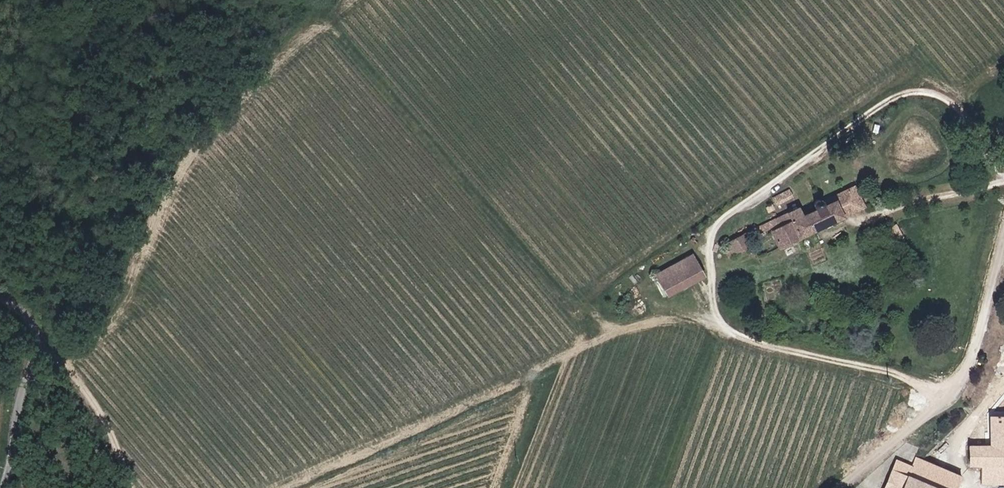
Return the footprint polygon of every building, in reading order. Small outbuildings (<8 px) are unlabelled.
[(819,197),(819,201),(805,208),(801,200),(767,216),(769,220),(752,228),(755,234),(770,227),(779,247),(845,216),(838,201),(831,204),(830,200),(828,201),(826,197),(823,196),(821,197),(819,197)] [(751,244),(746,235),(726,244),(731,254),(751,244)] [(693,252),(656,272),(668,295),(705,275),(693,252)] [(990,416),(989,444),(969,443),(968,465),(977,465),(977,483),(1003,484),(1003,416),(990,416)] [(961,476),(916,456),(912,464),(897,457),(883,487),(956,487),(961,476)]
